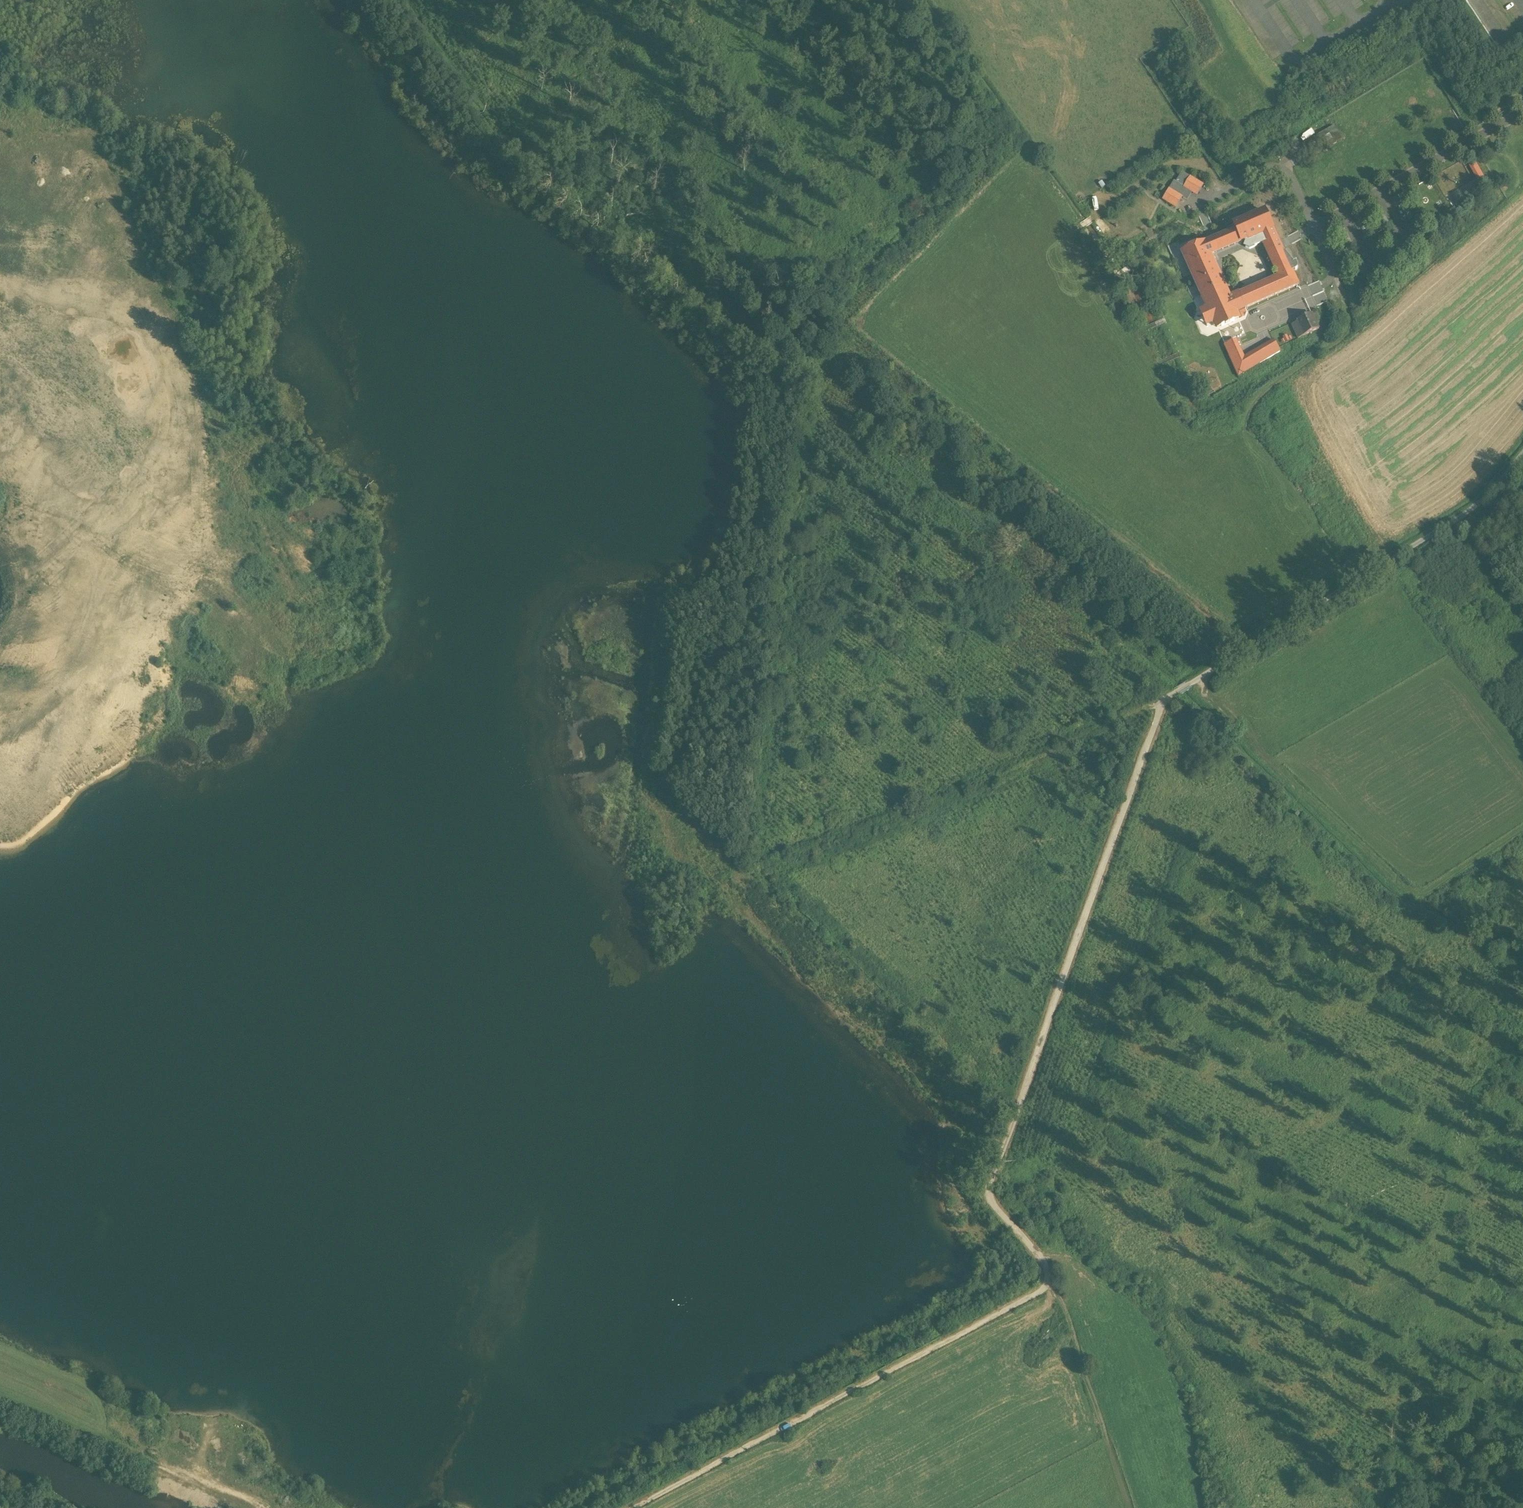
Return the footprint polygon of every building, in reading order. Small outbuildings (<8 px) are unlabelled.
[(1333,126),(1302,145),(1305,150),(1309,156),(1311,158),(1323,150),(1321,148),(1324,146),(1326,150),(1342,140),(1333,126)] [(1194,180),(1183,173),(1177,183),(1177,184),(1185,188),(1188,190),(1194,180)] [(1203,185),(1194,180),(1188,190),(1192,193),(1197,195),(1203,185)] [(1185,188),(1177,184),(1177,183),(1174,181),(1163,200),(1167,202),(1173,192),(1180,197),(1185,188)] [(1188,190),(1185,188),(1180,197),(1182,198),(1187,201),(1192,193),(1188,190)] [(1180,197),(1173,192),(1167,202),(1176,207),(1182,198),(1180,197)] [(1265,212),(1234,225),(1236,230),(1241,242),(1263,233),(1273,229),(1265,212)] [(1282,249),(1273,229),(1263,233),(1268,242),(1273,253),(1282,249)] [(1236,230),(1205,243),(1210,255),(1241,242),(1236,230)] [(1263,233),(1245,240),(1247,244),(1246,248),(1249,249),(1268,242),(1263,233)] [(1205,243),(1183,253),(1202,295),(1224,285),(1210,255),(1205,243)] [(1278,277),(1240,294),(1246,308),(1298,285),(1292,271),(1283,252),(1282,249),(1273,253),(1272,253),(1280,271),(1282,275),(1278,277)] [(1295,262),(1286,251),(1283,252),(1292,271),(1296,269),(1297,268),(1297,267),(1297,265),(1296,263),(1297,262),(1296,262),(1295,262)] [(1381,274),(1374,277),(1376,282),(1383,278),(1381,274)] [(1313,293),(1322,290),(1319,282),(1310,284),(1313,293)] [(1224,285),(1202,295),(1208,308),(1207,309),(1205,314),(1207,320),(1213,323),(1219,320),(1221,327),(1234,321),(1232,314),(1236,312),(1245,308),(1246,308),(1240,294),(1230,299),(1224,285)] [(1319,329),(1312,314),(1297,321),(1298,322),(1304,336),(1319,329)] [(1304,336),(1298,322),(1292,325),(1299,339),(1304,336)] [(1280,352),(1274,341),(1244,359),(1236,341),(1225,345),(1238,376),(1280,352)]
